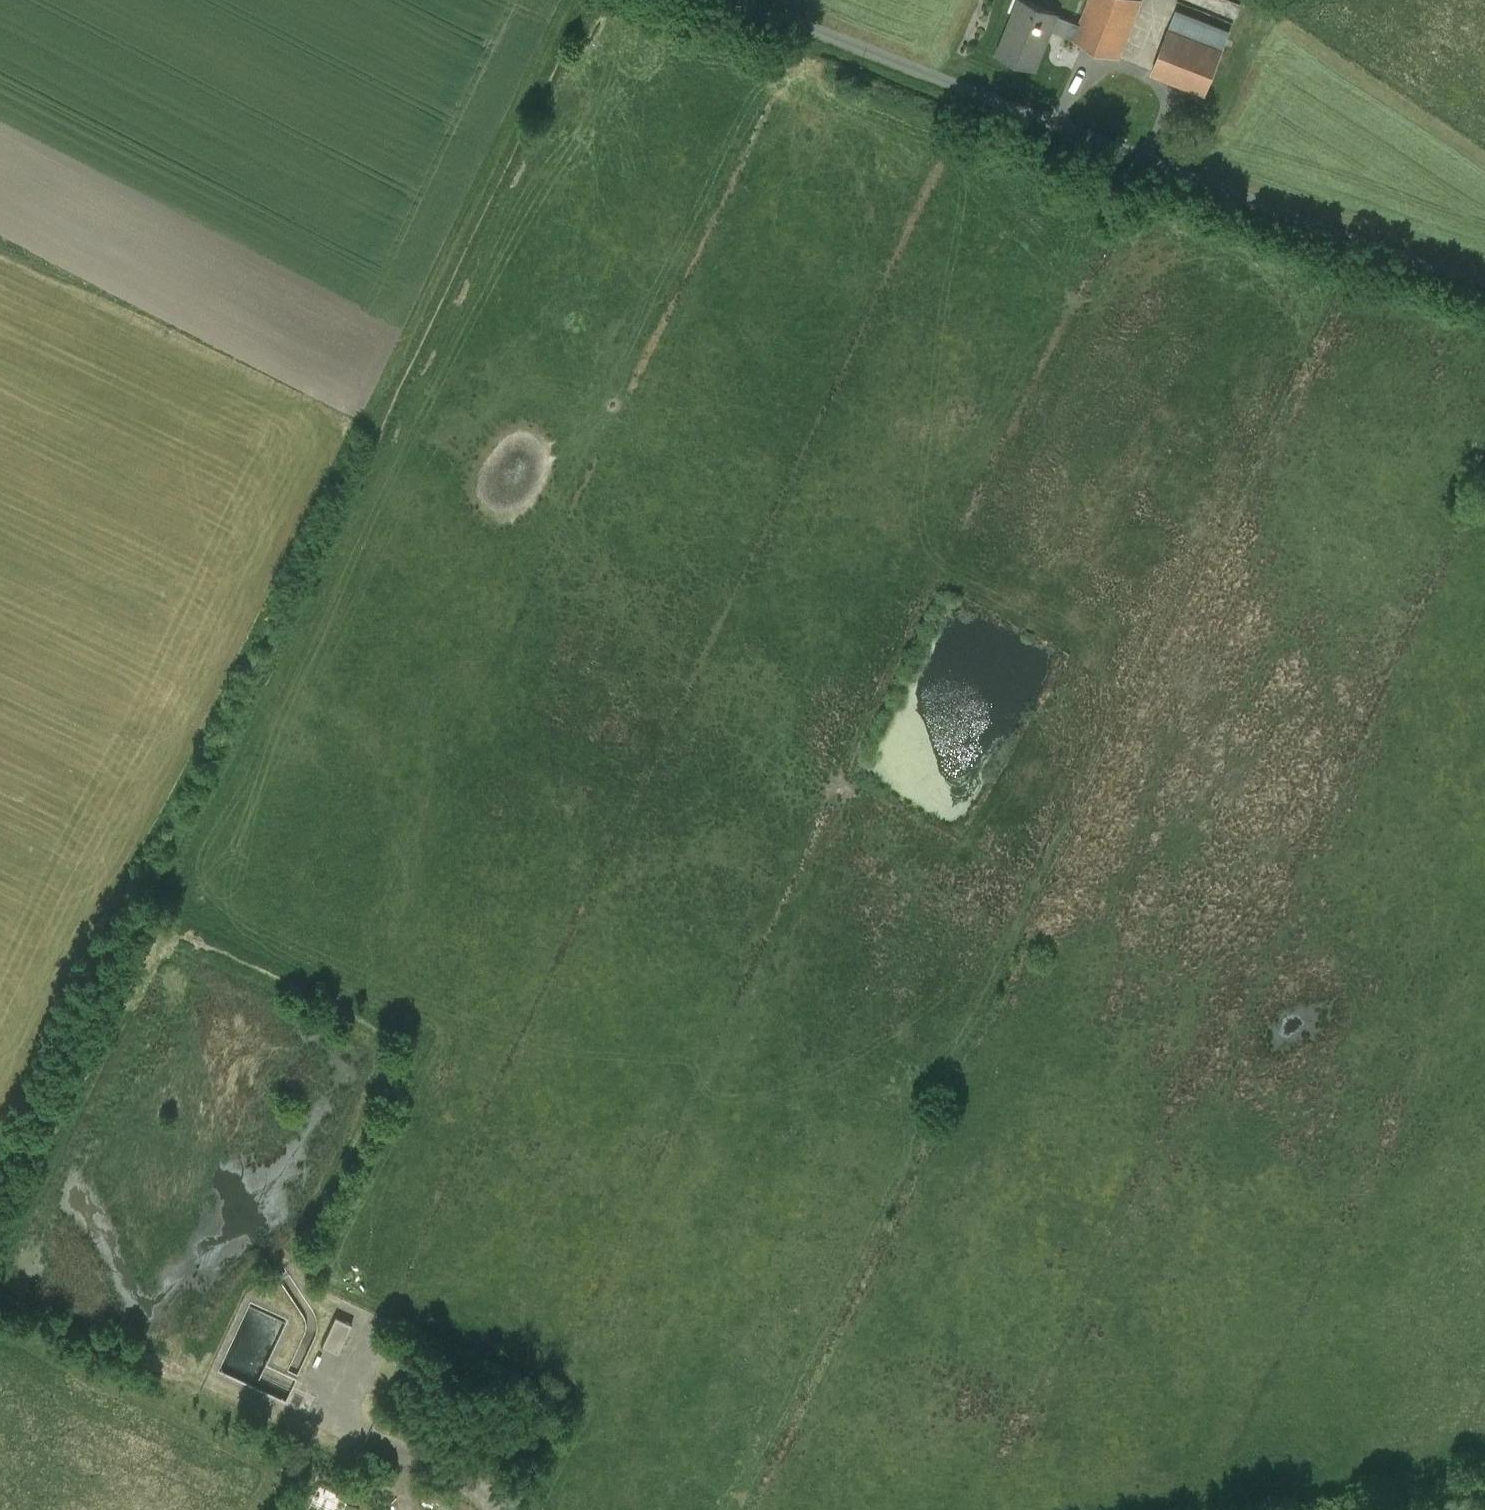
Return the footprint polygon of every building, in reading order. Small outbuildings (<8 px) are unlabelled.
[(1074,38),(1080,22),(1056,13),(1057,11),(1030,0),(1021,0),(999,54),(1034,68),(1050,28),(1074,38)] [(1080,22),(1074,38),(1074,39),(1118,57),(1141,0),(1090,0),(1080,22)] [(1178,7),(1153,71),(1209,93),(1234,28),(1178,7)] [(335,1315),(321,1345),(338,1353),(352,1323),(335,1315)]
